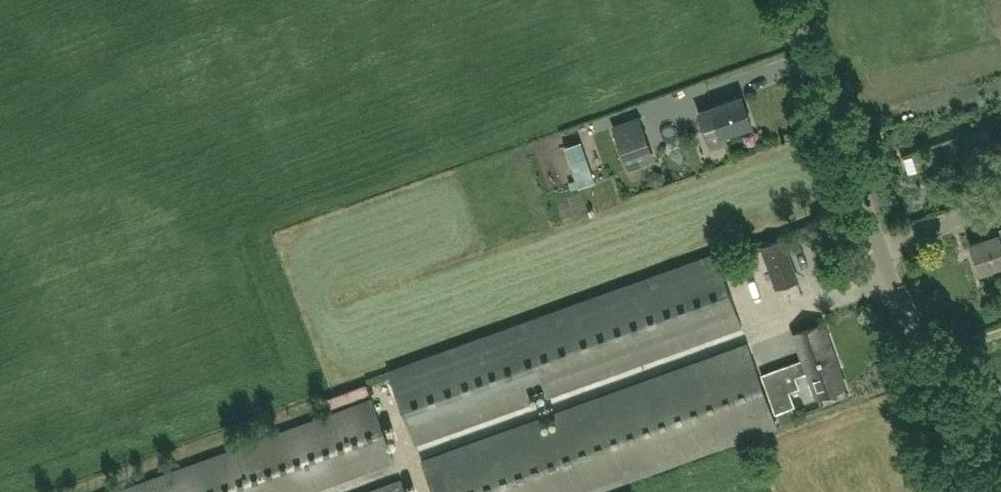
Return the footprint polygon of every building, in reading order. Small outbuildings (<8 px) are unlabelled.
[(728,141),(725,133),(752,124),(742,96),(713,106),(713,107),(700,111),(712,146),(728,141)] [(655,159),(641,117),(615,126),(629,168),(655,159)] [(969,171),(988,164),(980,142),(961,149),(969,171)] [(985,234),(987,238),(970,244),(980,271),(1000,263),(1000,229),(985,234)] [(760,246),(775,288),(798,280),(782,238),(760,246)] [(715,254),(389,371),(415,444),(742,327),(715,254)] [(804,359),(762,375),(775,412),(793,406),(788,391),(798,387),(794,377),(808,372),(818,397),(846,386),(823,323),(794,334),(804,359)] [(422,461),(433,491),(593,491),(777,427),(747,345),(422,461)] [(317,406),(363,392),(361,385),(315,399),(317,406)] [(372,398),(115,491),(310,491),(395,461),(372,398)] [(370,491),(406,491),(402,481),(370,491)]
